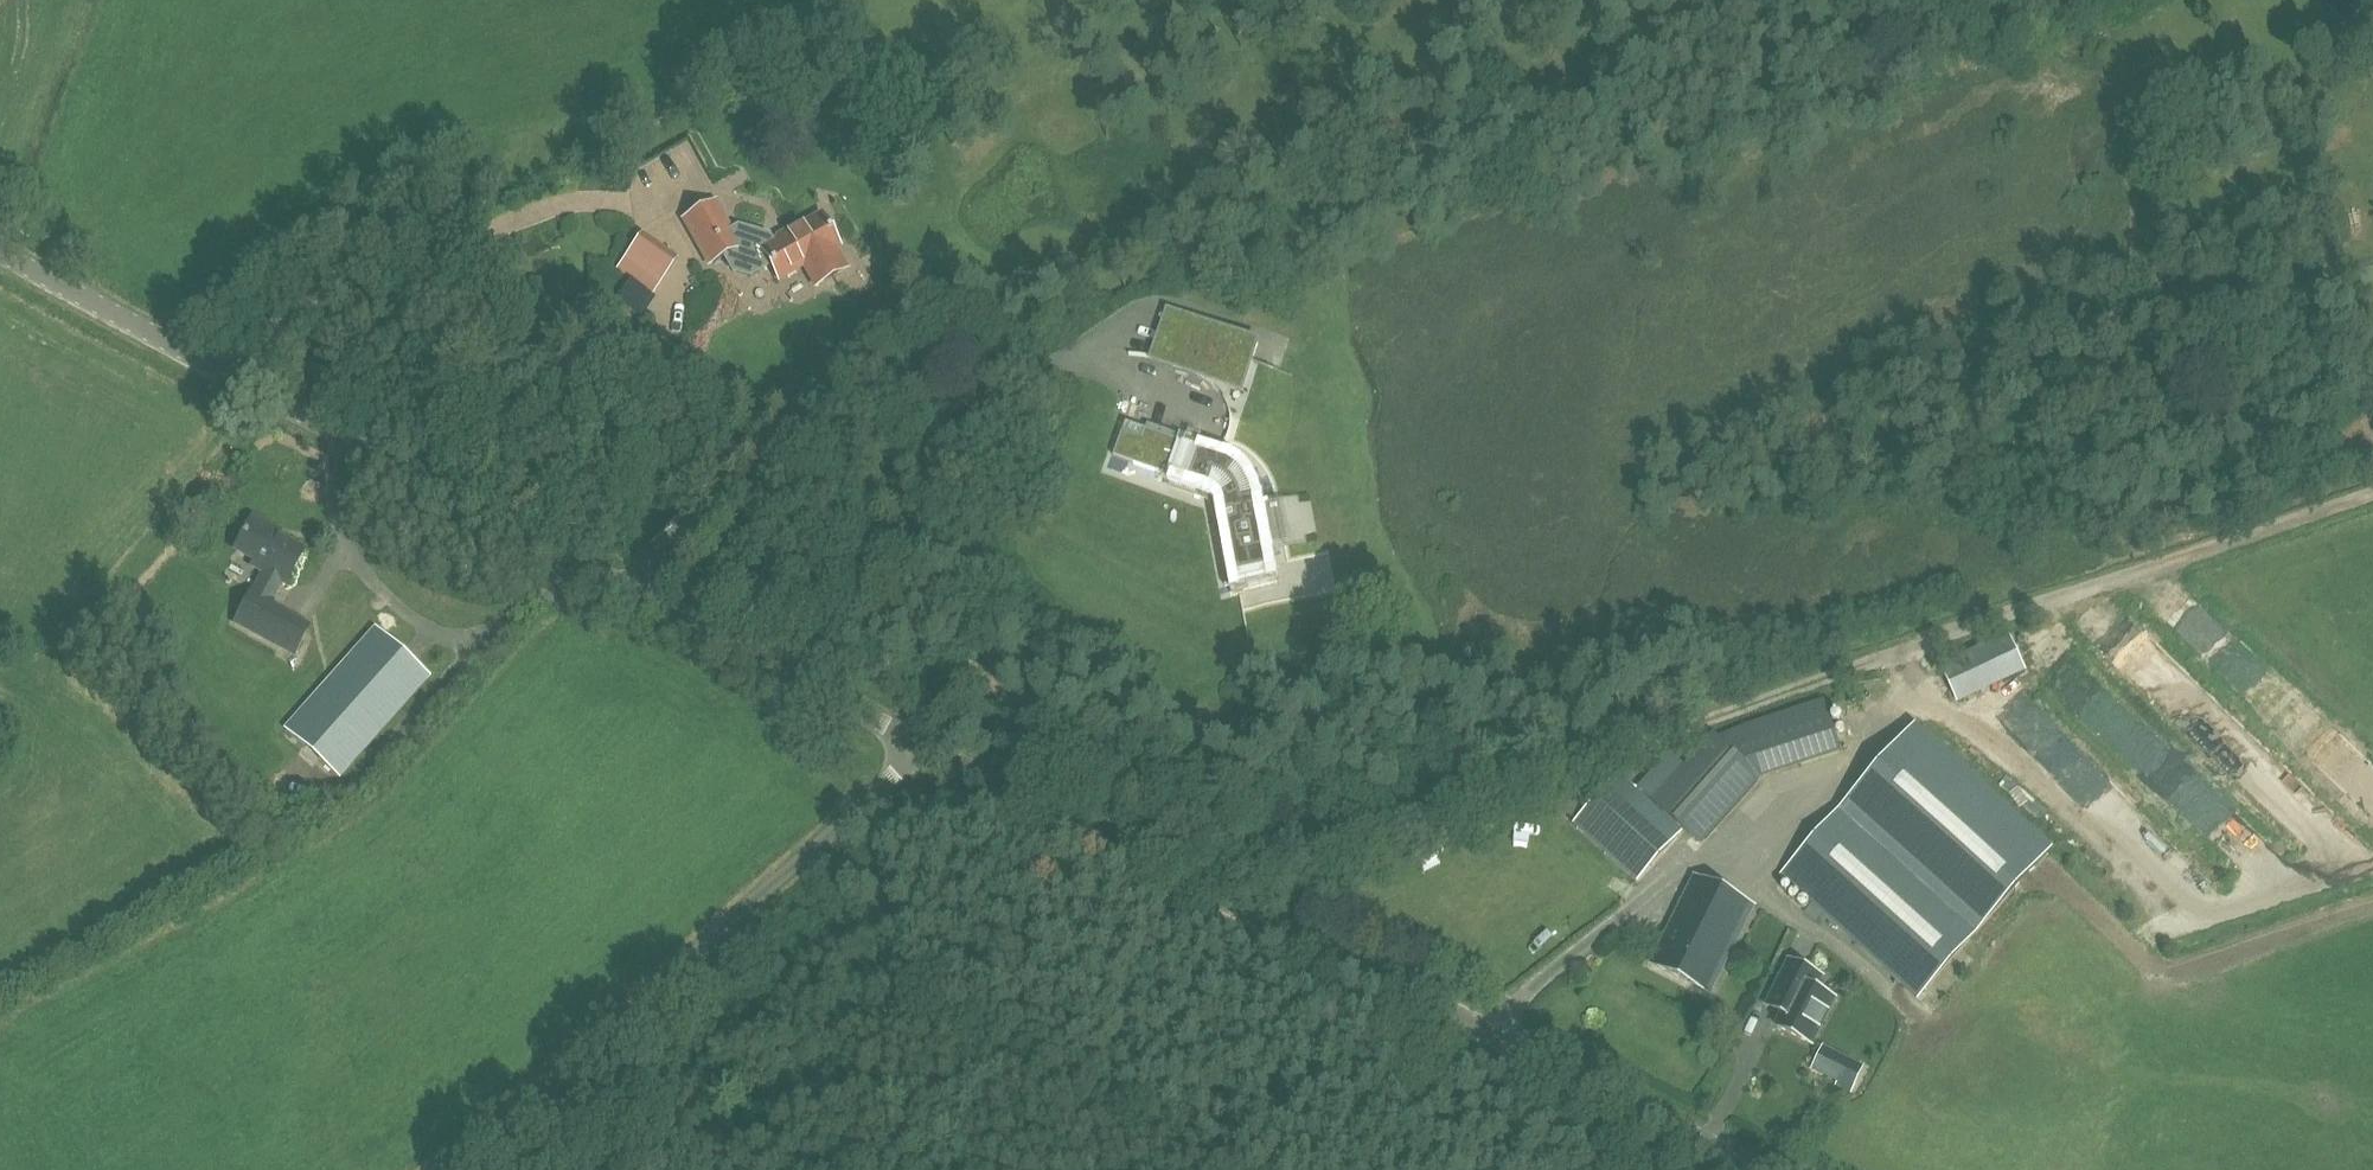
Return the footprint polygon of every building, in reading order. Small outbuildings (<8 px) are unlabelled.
[(715,202),(684,219),(709,265),(725,256),(734,271),(755,272),(769,265),(778,281),(804,266),(815,286),(846,269),(835,249),(839,247),(821,215),(792,231),(791,231),(776,239),(776,240),(772,242),(769,236),(741,228),(733,233),(715,202)] [(640,234),(623,258),(659,283),(678,256),(649,237),(642,231),(640,234)] [(1226,458),(1222,456),(1131,424),(1128,434),(1123,432),(1114,456),(1174,478),(1174,477),(1199,486),(1195,498),(1200,499),(1210,490),(1212,491),(1214,492),(1216,494),(1220,498),(1221,500),(1222,502),(1223,505),(1223,510),(1224,509),(1230,541),(1218,543),(1226,585),(1225,585),(1226,587),(1237,584),(1239,590),(1274,584),(1258,499),(1257,494),(1256,489),(1254,484),(1251,480),(1248,475),(1245,472),(1242,468),(1238,465),(1235,462),(1231,460),(1226,458)] [(248,591),(230,625),(289,656),(306,625),(267,604),(280,580),(285,583),(302,552),(277,538),(269,534),(271,530),(252,519),(234,553),(252,562),(261,567),(259,572),(261,574),(250,592),(248,591)] [(374,625),(283,729),(338,779),(430,676),(374,625)] [(1940,665),(1958,703),(2027,672),(2009,634),(1940,665)] [(2056,853),(1918,726),(1782,875),(1921,1002),(2056,853)] [(1704,842),(1721,824),(1764,778),(1717,735),(1657,804),(1693,837),(1695,834),(1704,842)] [(1682,834),(1619,776),(1575,825),(1638,883),(1682,834)] [(1695,879),(1653,964),(1709,992),(1751,906),(1695,879)] [(1783,1014),(1777,1027),(1812,1044),(1834,1000),(1815,990),(1821,978),(1789,962),(1767,1006),(1783,1014)]
